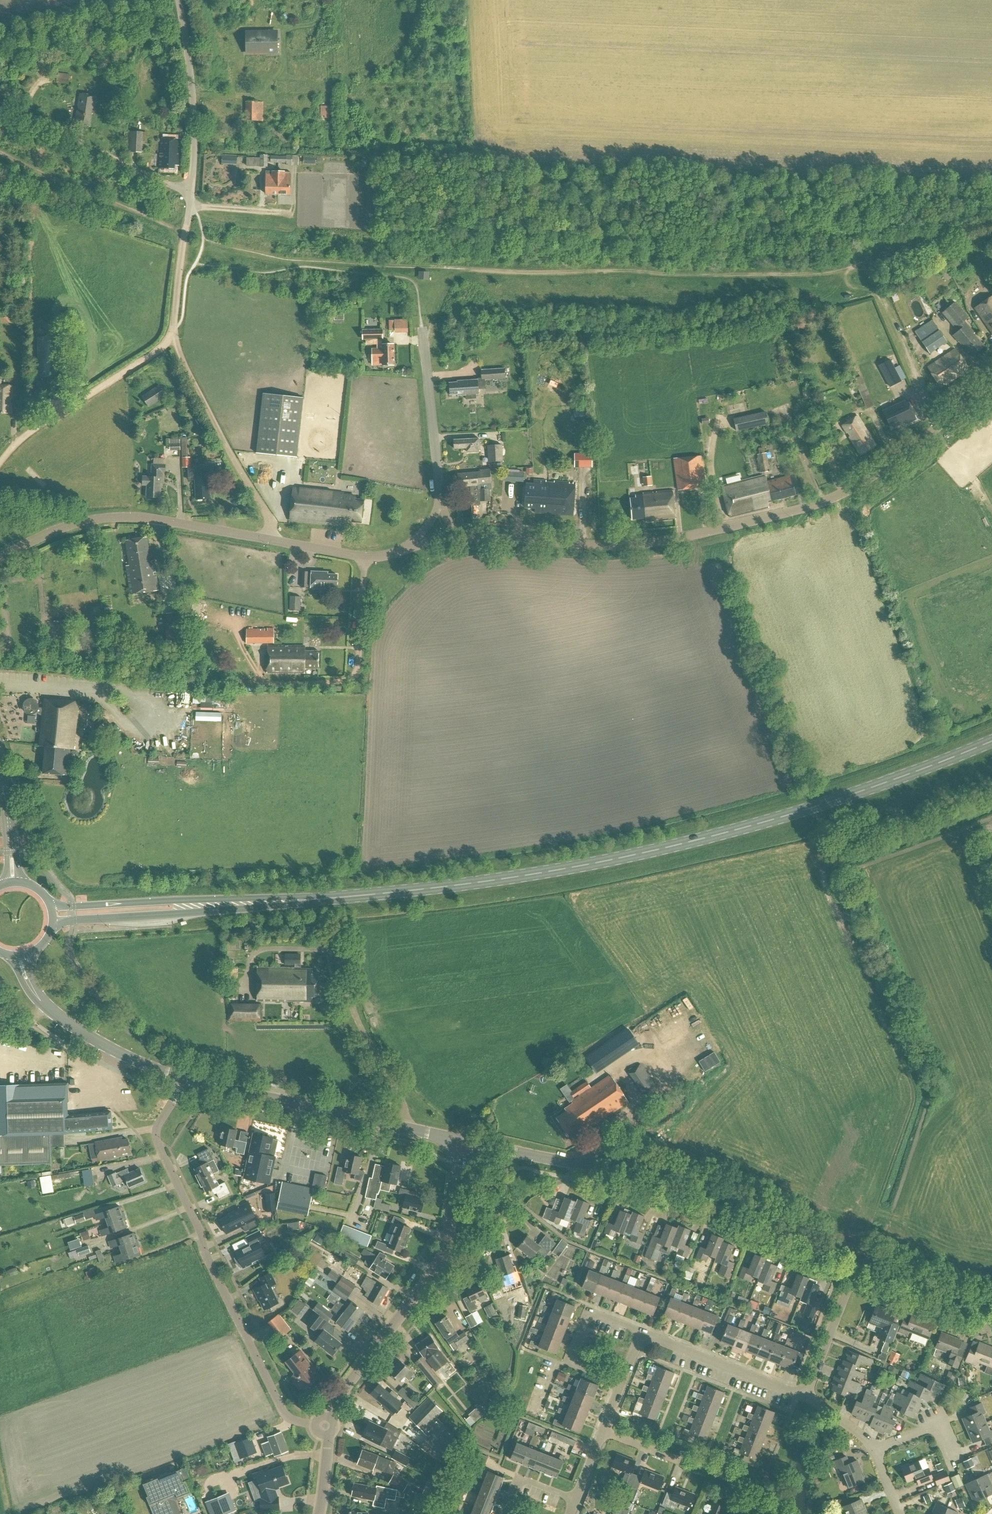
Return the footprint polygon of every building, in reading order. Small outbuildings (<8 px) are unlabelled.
[(247,33),(247,54),(277,54),(277,33),(247,33)] [(58,73),(57,83),(69,84),(70,74),(58,73)] [(97,98),(80,95),(77,111),(79,111),(78,113),(77,113),(75,125),(90,128),(90,123),(93,124),(94,116),(91,116),(93,110),(95,110),(97,98)] [(259,121),(259,102),(246,102),(246,120),(259,121)] [(321,118),(329,118),(329,106),(321,106),(321,118)] [(129,132),(128,153),(143,153),(144,133),(129,132)] [(180,140),(161,139),(160,171),(175,172),(176,168),(179,169),(179,162),(176,162),(176,153),(179,153),(180,140)] [(287,157),(278,156),(277,163),(278,163),(278,162),(287,163),(286,165),(298,165),(298,155),(292,155),(287,155),(287,157)] [(224,156),(223,165),(235,165),(236,156),(224,156)] [(267,195),(279,196),(280,174),(273,174),(273,175),(268,175),(267,195)] [(280,174),(279,196),(291,196),(292,176),(286,176),(287,174),(280,174)] [(951,277),(946,266),(939,270),(945,280),(951,277)] [(976,308),(991,333),(991,298),(976,308)] [(957,331),(959,333),(954,336),(960,343),(961,342),(965,346),(964,347),(969,354),(970,353),(973,356),(985,347),(974,334),(975,333),(965,321),(969,318),(955,302),(942,314),(957,331)] [(13,323),(13,310),(0,311),(0,323),(13,323)] [(407,320),(389,321),(389,330),(395,330),(395,334),(408,333),(407,320)] [(939,330),(932,321),(915,332),(922,342),(921,342),(925,348),(929,353),(946,342),(939,330)] [(374,365),(394,365),(394,345),(382,345),(382,340),(383,340),(383,330),(362,330),(362,340),(366,340),(366,345),(377,345),(377,349),(374,349),(374,365)] [(947,384),(970,369),(957,349),(929,367),(940,384),(945,381),(947,384)] [(890,360),(878,366),(890,388),(901,381),(890,360)] [(871,386),(879,383),(870,363),(863,366),(871,386)] [(486,389),(485,380),(506,379),(505,368),(481,370),(481,378),(477,378),(477,380),(459,381),(460,383),(451,383),(452,395),(460,394),(460,396),(468,395),(468,399),(478,398),(477,394),(480,394),(480,389),(486,389)] [(12,414),(13,400),(14,385),(2,385),(2,379),(0,379),(0,414),(12,414)] [(150,407),(167,397),(161,386),(143,396),(150,407)] [(299,458),(305,398),(266,394),(259,453),(299,458)] [(909,423),(916,420),(907,400),(883,411),(891,430),(908,422),(909,423)] [(751,415),(754,429),(768,425),(765,412),(751,415)] [(754,429),(751,415),(734,419),(737,432),(754,429)] [(859,452),(861,451),(863,454),(876,446),(857,416),(851,420),(850,418),(846,420),(848,422),(842,426),(847,433),(848,432),(850,436),(849,437),(859,452)] [(212,436),(202,441),(207,449),(217,444),(212,436)] [(182,438),(182,475),(191,474),(190,457),(187,457),(187,438),(182,438)] [(482,451),(481,438),(456,440),(456,449),(467,448),(468,452),(482,451)] [(170,451),(181,450),(180,439),(169,439),(170,443),(169,444),(170,451)] [(503,461),(502,444),(487,445),(488,462),(503,461)] [(767,454),(757,455),(760,473),(769,471),(767,454)] [(575,466),(592,466),(592,455),(587,455),(575,455),(575,466)] [(673,458),(678,491),(706,487),(702,455),(673,458)] [(166,465),(153,464),(152,477),(144,477),(144,485),(148,485),(148,497),(161,498),(162,478),(163,478),(163,472),(166,472),(166,465)] [(492,484),(491,469),(481,470),(481,472),(459,474),(460,487),(492,484)] [(516,482),(517,473),(504,472),(503,481),(516,482)] [(756,477),(764,508),(770,506),(768,501),(796,494),(792,475),(767,481),(765,474),(756,477)] [(210,498),(209,476),(196,477),(197,499),(210,498)] [(643,477),(643,486),(652,486),(651,477),(643,477)] [(731,516),(764,508),(756,477),(723,485),(731,516)] [(575,516),(577,483),(566,482),(536,480),(535,484),(528,484),(527,508),(537,508),(537,514),(575,516)] [(296,488),(292,519),(352,527),(353,522),(363,523),(365,501),(355,500),(356,497),(345,496),(345,494),(296,488)] [(490,501),(489,488),(479,489),(480,501),(490,501)] [(677,518),(673,490),(644,494),(644,495),(638,496),(638,497),(631,498),(634,519),(646,517),(647,522),(677,518)] [(150,562),(146,537),(125,540),(129,566),(126,566),(131,595),(158,591),(153,561),(150,562)] [(336,586),(337,575),(328,574),(328,572),(311,571),(311,572),(308,572),(308,571),(302,571),(301,587),(307,587),(307,586),(311,586),(311,588),(327,588),(327,586),(336,586)] [(290,596),(289,611),(300,611),(301,597),(290,596)] [(165,614),(166,631),(179,630),(178,613),(165,614)] [(267,631),(265,631),(265,628),(247,628),(247,642),(274,643),(274,628),(267,628),(267,631)] [(305,646),(268,645),(267,672),(304,674),(305,668),(319,668),(319,650),(305,650),(305,646)] [(185,708),(193,708),(194,687),(185,687),(185,708)] [(26,704),(25,709),(25,714),(26,716),(29,718),(34,718),(36,717),(38,715),(39,712),(43,712),(39,747),(47,747),(44,773),(67,775),(70,749),(73,749),(78,702),(44,699),(43,708),(39,708),(39,705),(37,703),(35,701),(30,700),(28,702),(26,704)] [(196,712),(196,721),(221,721),(221,713),(196,712)] [(300,954),(286,954),(285,967),(257,966),(256,1000),(312,1001),(312,997),(319,997),(319,973),(313,973),(313,969),(301,968),(301,964),(300,964),(300,954)] [(260,1022),(261,1005),(229,1005),(228,1021),(260,1022)] [(628,1026),(584,1055),(595,1072),(639,1043),(628,1026)] [(640,1064),(628,1072),(645,1097),(657,1088),(640,1064)] [(628,1102),(609,1076),(570,1102),(573,1105),(565,1111),(567,1113),(557,1120),(568,1137),(586,1125),(589,1129),(628,1102)] [(570,1093),(574,1099),(591,1087),(587,1081),(570,1093)] [(63,1133),(69,1133),(69,1132),(112,1130),(110,1111),(68,1113),(67,1083),(17,1084),(19,1164),(51,1163),(50,1146),(50,1133),(63,1133)] [(17,1084),(0,1084),(0,1164),(19,1164),(17,1084)] [(241,1131),(239,1141),(235,1140),(236,1131),(223,1128),(219,1145),(237,1148),(236,1153),(244,1154),(249,1133),(241,1131)] [(63,1133),(50,1133),(50,1146),(64,1146),(63,1133)] [(272,1138),(254,1134),(244,1178),(269,1183),(275,1157),(274,1157),(278,1140),(272,1139),(272,1138)] [(92,1162),(99,1161),(129,1155),(127,1140),(121,1141),(120,1138),(89,1144),(92,1162)] [(194,1169),(200,1180),(213,1174),(208,1163),(214,1160),(208,1149),(198,1154),(200,1159),(199,1160),(201,1166),(194,1169)] [(362,1157),(348,1154),(345,1168),(338,1167),(334,1183),(343,1185),(346,1171),(356,1174),(354,1179),(361,1181),(365,1172),(359,1169),(362,1157)] [(386,1162),(385,1166),(375,1164),(372,1178),(369,1177),(365,1197),(375,1200),(377,1193),(378,1194),(379,1189),(389,1191),(391,1184),(396,1185),(400,1165),(386,1162)] [(120,1182),(125,1180),(129,1187),(145,1181),(140,1168),(130,1172),(128,1169),(122,1172),(117,1174),(116,1172),(107,1176),(112,1187),(120,1183),(120,1182)] [(325,1188),(327,1176),(315,1173),(313,1185),(325,1188)] [(213,1174),(200,1180),(206,1192),(213,1189),(215,1194),(217,1193),(219,1199),(230,1193),(225,1182),(219,1185),(213,1174)] [(43,1194),(54,1192),(51,1175),(40,1177),(43,1194)] [(282,1182),(277,1209),(308,1216),(314,1188),(282,1182)] [(419,1193),(400,1188),(399,1195),(406,1197),(403,1207),(421,1212),(424,1199),(418,1197),(419,1193)] [(265,1194),(267,1212),(277,1211),(275,1193),(265,1194)] [(389,1211),(390,1205),(381,1203),(382,1199),(376,1197),(376,1199),(374,1208),(389,1211)] [(569,1221),(571,1219),(570,1219),(577,1202),(576,1202),(565,1197),(559,1212),(554,1210),(549,1220),(560,1224),(562,1219),(569,1221)] [(570,1219),(571,1219),(577,1221),(574,1231),(584,1235),(589,1221),(583,1218),(589,1203),(577,1199),(576,1202),(577,1202),(570,1219)] [(239,1206),(240,1208),(227,1214),(228,1216),(220,1220),(227,1234),(243,1226),(245,1231),(257,1226),(260,1224),(249,1201),(239,1206)] [(106,1217),(107,1222),(126,1216),(124,1211),(122,1212),(120,1206),(94,1215),(96,1220),(106,1217)] [(624,1235),(625,1231),(632,1215),(631,1215),(620,1210),(615,1225),(609,1223),(604,1233),(614,1237),(616,1232),(624,1235)] [(632,1215),(625,1231),(633,1234),(630,1240),(640,1244),(644,1233),(638,1231),(644,1216),(633,1212),(631,1215),(632,1215)] [(83,1213),(74,1217),(76,1222),(85,1219),(83,1213)] [(126,1216),(107,1222),(109,1227),(100,1230),(102,1236),(127,1227),(125,1221),(127,1220),(126,1216)] [(397,1224),(392,1234),(406,1240),(411,1228),(403,1225),(405,1220),(394,1216),(392,1222),(397,1224)] [(371,1235),(343,1224),(339,1236),(367,1247),(371,1235)] [(661,1238),(655,1236),(653,1235),(644,1256),(657,1261),(661,1251),(668,1254),(670,1249),(678,1228),(666,1224),(661,1238)] [(670,1249),(677,1252),(676,1254),(690,1259),(694,1248),(684,1244),(690,1230),(679,1225),(678,1228),(670,1249)] [(88,1230),(80,1233),(83,1241),(90,1238),(88,1230)] [(241,1264),(243,1269),(253,1264),(252,1262),(258,1260),(266,1256),(259,1243),(264,1240),(260,1231),(246,1237),(249,1244),(235,1251),(237,1256),(235,1257),(239,1266),(241,1264)] [(325,1236),(318,1232),(314,1241),(321,1245),(325,1236)] [(119,1244),(121,1249),(139,1242),(138,1238),(136,1239),(134,1233),(109,1241),(111,1247),(119,1244)] [(406,1240),(392,1234),(388,1245),(378,1241),(375,1247),(392,1253),(394,1248),(402,1251),(406,1240)] [(701,1247),(696,1257),(706,1261),(709,1255),(716,1258),(723,1241),(724,1239),(712,1234),(707,1249),(701,1247)] [(556,1244),(545,1235),(538,1245),(527,1236),(520,1245),(519,1244),(516,1248),(522,1252),(523,1251),(531,1258),(537,1251),(545,1257),(556,1244)] [(280,1239),(274,1242),(279,1254),(285,1251),(280,1239)] [(562,1239),(558,1245),(564,1250),(568,1244),(562,1239)] [(716,1258),(715,1261),(722,1264),(720,1270),(718,1274),(728,1278),(730,1274),(734,1263),(728,1261),(734,1246),(723,1241),(716,1258)] [(139,1242),(121,1249),(122,1253),(114,1256),(116,1262),(141,1254),(139,1247),(141,1246),(139,1242)] [(89,1245),(77,1249),(79,1256),(84,1254),(91,1252),(89,1246),(89,1245)] [(343,1249),(339,1256),(346,1260),(355,1265),(359,1259),(349,1253),(343,1249)] [(386,1255),(380,1252),(377,1256),(371,1252),(364,1262),(370,1266),(369,1268),(385,1278),(393,1266),(384,1260),(386,1255)] [(539,1253),(534,1259),(539,1263),(544,1258),(539,1253)] [(743,1267),(739,1277),(749,1281),(751,1275),(758,1278),(759,1278),(765,1261),(766,1261),(767,1259),(755,1254),(749,1269),(743,1267)] [(514,1271),(509,1255),(496,1259),(499,1267),(495,1268),(497,1274),(501,1273),(502,1275),(506,1274),(510,1285),(518,1283),(514,1272),(514,1271)] [(677,1255),(675,1260),(682,1263),(684,1258),(677,1255)] [(582,1287),(594,1292),(601,1275),(599,1274),(592,1271),(595,1262),(591,1261),(587,1271),(589,1271),(582,1287)] [(758,1278),(757,1281),(765,1284),(763,1290),(773,1293),(777,1283),(771,1281),(777,1266),(766,1261),(765,1261),(759,1278),(758,1278)] [(594,1292),(606,1297),(613,1279),(611,1279),(603,1276),(607,1267),(602,1265),(599,1274),(601,1275),(594,1292)] [(683,1277),(690,1279),(695,1269),(688,1266),(683,1277)] [(98,1273),(96,1268),(85,1272),(87,1277),(98,1273)] [(327,1275),(336,1281),(340,1276),(331,1270),(327,1275)] [(606,1297),(618,1301),(624,1284),(623,1283),(615,1280),(619,1272),(614,1270),(611,1279),(613,1279),(606,1297)] [(311,1286),(318,1273),(314,1271),(306,1283),(311,1286)] [(271,1286),(276,1284),(271,1273),(260,1278),(263,1285),(254,1290),(257,1297),(258,1297),(265,1310),(279,1303),(271,1286)] [(784,1289),(782,1297),(792,1301),(794,1295),(801,1298),(808,1281),(809,1278),(797,1274),(792,1289),(786,1286),(784,1289)] [(618,1301),(629,1306),(636,1288),(634,1287),(627,1285),(630,1276),(626,1275),(623,1283),(624,1284),(618,1301)] [(338,1283),(351,1292),(356,1285),(342,1276),(338,1283)] [(379,1305),(388,1288),(366,1276),(361,1285),(368,1289),(365,1295),(368,1297),(367,1298),(379,1305)] [(642,1281),(638,1279),(637,1279),(634,1287),(636,1288),(629,1306),(641,1310),(648,1293),(646,1292),(639,1289),(642,1281)] [(744,1292),(749,1286),(740,1279),(735,1285),(744,1292)] [(801,1298),(800,1301),(808,1304),(805,1309),(803,1315),(813,1318),(815,1313),(820,1302),(813,1300),(819,1285),(808,1281),(801,1298)] [(351,1292),(338,1283),(332,1291),(345,1301),(351,1292)] [(499,1290),(496,1291),(493,1283),(489,1285),(494,1300),(502,1297),(499,1290)] [(469,1296),(463,1299),(469,1312),(477,1309),(473,1300),(478,1298),(480,1303),(487,1300),(485,1295),(480,1284),(467,1290),(469,1296)] [(654,1286),(649,1284),(646,1292),(648,1293),(641,1310),(653,1315),(660,1298),(650,1294),(654,1286)] [(664,1315),(676,1320),(683,1302),(681,1301),(674,1299),(677,1290),(672,1289),(669,1298),(670,1298),(664,1315)] [(732,1303),(735,1294),(730,1292),(726,1300),(726,1301),(732,1303)] [(684,1293),(681,1301),(683,1302),(676,1320),(688,1324),(694,1307),(692,1306),(685,1303),(689,1295),(684,1293)] [(696,1298),(692,1306),(694,1307),(688,1324),(699,1329),(706,1311),(704,1311),(697,1308),(700,1300),(696,1298)] [(552,1311),(570,1318),(574,1306),(557,1299),(553,1309),(545,1306),(543,1310),(552,1313),(552,1311)] [(750,1306),(757,1310),(760,1303),(753,1300),(750,1306)] [(335,1305),(356,1321),(364,1310),(352,1302),(348,1308),(338,1301),(335,1305)] [(706,1311),(699,1329),(711,1334),(718,1316),(709,1312),(712,1304),(707,1302),(704,1311),(706,1311)] [(299,1311),(306,1315),(310,1309),(303,1304),(299,1311)] [(491,1304),(483,1307),(489,1317),(496,1313),(491,1304)] [(524,1318),(526,1305),(519,1304),(517,1317),(524,1318)] [(348,1331),(356,1321),(335,1305),(331,1309),(341,1317),(337,1322),(348,1331)] [(896,1313),(876,1305),(870,1323),(882,1327),(878,1338),(892,1343),(899,1325),(893,1322),(896,1313)] [(318,1314),(328,1321),(333,1314),(323,1307),(318,1314)] [(565,1330),(570,1318),(552,1311),(552,1313),(549,1321),(540,1318),(539,1322),(547,1325),(548,1323),(565,1330)] [(316,1313),(307,1324),(321,1334),(315,1342),(333,1356),(342,1344),(330,1334),(335,1327),(323,1319),(316,1313)] [(478,1324),(472,1313),(465,1317),(471,1327),(478,1324)] [(932,1339),(938,1324),(921,1318),(922,1317),(913,1313),(910,1320),(904,1318),(899,1331),(908,1335),(910,1330),(932,1339)] [(279,1314),(269,1322),(280,1335),(290,1327),(279,1314)] [(721,1342),(733,1346),(740,1329),(738,1328),(731,1326),(734,1317),(729,1315),(726,1324),(727,1325),(721,1342)] [(453,1350),(458,1347),(469,1340),(464,1332),(459,1335),(447,1316),(436,1323),(453,1350)] [(741,1320),(738,1328),(740,1329),(733,1346),(745,1351),(752,1333),(750,1333),(742,1330),(746,1321),(741,1320)] [(534,1334),(542,1337),(543,1335),(561,1342),(565,1330),(548,1323),(547,1325),(544,1332),(536,1329),(534,1334)] [(753,1324),(750,1333),(752,1333),(745,1351),(756,1356),(763,1338),(761,1337),(754,1334),(758,1326),(753,1324)] [(756,1356),(768,1360),(775,1343),(773,1342),(766,1339),(769,1331),(765,1329),(761,1337),(763,1338),(756,1356)] [(768,1360),(780,1365),(793,1332),(790,1339),(788,1338),(785,1346),(778,1344),(781,1335),(776,1333),(773,1342),(775,1343),(768,1360)] [(793,1332),(780,1365),(792,1369),(793,1366),(800,1368),(805,1354),(799,1352),(792,1349),(797,1334),(793,1332)] [(947,1364),(957,1368),(964,1351),(958,1348),(961,1340),(942,1333),(936,1347),(951,1353),(947,1364)] [(416,1344),(424,1356),(435,1370),(448,1361),(439,1349),(440,1349),(431,1335),(416,1344)] [(543,1335),(542,1337),(540,1344),(531,1341),(530,1346),(539,1349),(540,1347),(556,1354),(561,1342),(543,1335)] [(989,1348),(989,1347),(980,1343),(977,1350),(971,1347),(965,1363),(974,1366),(977,1360),(987,1364),(984,1373),(991,1376),(991,1349),(989,1348)] [(315,1369),(301,1350),(286,1362),(293,1370),(293,1369),(296,1373),(295,1373),(292,1378),(299,1388),(311,1383),(315,1378),(311,1374),(315,1369)] [(849,1355),(847,1361),(857,1365),(859,1366),(861,1361),(871,1365),(873,1360),(848,1350),(846,1354),(849,1355)] [(879,1354),(877,1358),(884,1361),(887,1354),(882,1351),(880,1355),(879,1354)] [(891,1361),(889,1363),(894,1365),(895,1363),(899,1354),(892,1351),(888,1359),(891,1361)] [(840,1370),(853,1375),(863,1379),(865,1374),(855,1370),(857,1365),(847,1361),(844,1360),(842,1366),(840,1365),(838,1369),(840,1370)] [(414,1373),(401,1361),(390,1372),(399,1381),(404,1376),(408,1379),(414,1373)] [(428,1366),(424,1370),(422,1371),(423,1372),(432,1383),(438,1378),(435,1375),(428,1366)] [(653,1379),(669,1385),(674,1373),(658,1367),(654,1376),(648,1374),(646,1378),(652,1381),(653,1379)] [(835,1375),(834,1379),(859,1390),(861,1384),(851,1380),(853,1375),(840,1370),(838,1376),(835,1375)] [(556,1379),(564,1382),(567,1374),(559,1371),(556,1379)] [(927,1388),(935,1392),(939,1394),(941,1389),(943,1390),(946,1385),(921,1374),(919,1379),(929,1383),(927,1388)] [(965,1377),(958,1378),(959,1385),(966,1384),(965,1377)] [(576,1390),(594,1397),(598,1385),(581,1378),(577,1388),(569,1385),(567,1389),(575,1392),(576,1390)] [(642,1390),(648,1392),(648,1391),(665,1397),(669,1385),(653,1379),(652,1381),(650,1388),(644,1385),(642,1390)] [(859,1390),(834,1379),(832,1384),(834,1385),(832,1390),(845,1395),(847,1390),(857,1394),(859,1390)] [(919,1390),(917,1394),(916,1395),(922,1398),(928,1401),(931,1395),(933,1396),(935,1392),(927,1388),(911,1381),(909,1385),(919,1390)] [(391,1394),(379,1384),(370,1393),(386,1407),(385,1408),(393,1414),(403,1403),(391,1393),(391,1394)] [(703,1398),(720,1405),(724,1393),(708,1386),(704,1395),(698,1393),(697,1398),(702,1400),(703,1398)] [(398,1393),(408,1403),(413,1398),(402,1387),(398,1393)] [(589,1409),(594,1397),(576,1390),(575,1392),(573,1400),(564,1397),(562,1401),(571,1404),(572,1402),(589,1409)] [(637,1402),(643,1404),(644,1402),(660,1409),(665,1397),(648,1391),(648,1392),(645,1399),(639,1397),(637,1402)] [(836,1392),(833,1400),(840,1403),(844,1395),(836,1392)] [(898,1392),(895,1397),(920,1408),(922,1404),(920,1403),(922,1398),(916,1395),(917,1394),(911,1392),(908,1397),(898,1392)] [(489,1399),(493,1404),(501,1398),(497,1393),(489,1399)] [(857,1418),(861,1420),(871,1395),(870,1394),(866,1393),(862,1403),(857,1401),(852,1414),(857,1416),(857,1418)] [(866,1419),(872,1421),(876,1413),(877,1409),(872,1407),(876,1396),(871,1395),(861,1420),(866,1421),(866,1419)] [(443,1411),(429,1397),(409,1417),(429,1437),(436,1447),(452,1434),(444,1424),(437,1417),(443,1411)] [(920,1408),(895,1397),(893,1402),(903,1407),(901,1412),(913,1418),(915,1412),(918,1413),(920,1408)] [(408,1403),(408,1404),(413,1409),(419,1403),(413,1398),(408,1403)] [(692,1410),(698,1412),(699,1410),(715,1416),(720,1405),(703,1398),(702,1400),(700,1407),(694,1405),(692,1410)] [(558,1413),(566,1416),(567,1414),(584,1421),(589,1409),(572,1402),(571,1404),(568,1412),(559,1408),(558,1413)] [(644,1402),(643,1404),(640,1411),(635,1409),(633,1414),(640,1416),(640,1415),(656,1421),(660,1409),(644,1402)] [(963,1418),(968,1430),(986,1422),(983,1414),(986,1413),(981,1403),(971,1407),(973,1414),(963,1418)] [(875,1430),(879,1432),(889,1406),(885,1404),(881,1415),(876,1413),(872,1421),(870,1425),(876,1428),(875,1430)] [(480,1405),(474,1409),(481,1417),(486,1412),(480,1405)] [(754,1418),(770,1424),(775,1412),(758,1406),(755,1415),(749,1413),(747,1418),(753,1420),(754,1418)] [(889,1406),(879,1432),(884,1434),(885,1431),(891,1433),(896,1421),(890,1419),(894,1408),(889,1406)] [(687,1422),(693,1424),(694,1422),(711,1428),(715,1416),(699,1410),(698,1412),(695,1419),(689,1417),(687,1422)] [(567,1414),(566,1416),(563,1423),(555,1420),(553,1424),(563,1428),(563,1426),(580,1433),(584,1421),(567,1414)] [(766,1436),(770,1424),(754,1418),(753,1420),(750,1427),(744,1425),(742,1430),(748,1432),(749,1430),(766,1436)] [(370,1421),(362,1436),(392,1451),(399,1436),(388,1430),(370,1421)] [(535,1430),(537,1425),(529,1422),(527,1427),(535,1430)] [(694,1422),(693,1424),(690,1431),(685,1429),(683,1433),(690,1436),(690,1434),(706,1440),(711,1428),(694,1422)] [(968,1430),(973,1442),(984,1438),(986,1444),(991,1442),(991,1430),(990,1431),(986,1422),(968,1430)] [(545,1428),(537,1425),(535,1430),(543,1433),(545,1428)] [(761,1448),(766,1436),(749,1430),(748,1432),(745,1439),(740,1437),(738,1441),(744,1444),(744,1441),(761,1448)] [(559,1440),(561,1434),(552,1431),(550,1436),(559,1440)] [(274,1454),(287,1450),(281,1433),(268,1437),(269,1440),(262,1443),(266,1455),(273,1452),(274,1454)] [(561,1434),(559,1440),(573,1446),(575,1441),(576,1440),(561,1434)] [(832,1445),(834,1440),(825,1436),(823,1441),(832,1445)] [(234,1444),(239,1456),(240,1458),(257,1451),(251,1437),(234,1444)] [(744,1441),(744,1444),(741,1450),(735,1448),(733,1453),(740,1456),(741,1454),(756,1460),(761,1448),(744,1441)] [(518,1462),(518,1461),(522,1463),(528,1448),(517,1443),(510,1459),(518,1462)] [(529,1467),(530,1466),(534,1467),(540,1452),(528,1448),(522,1463),(522,1464),(529,1467)] [(396,1450),(392,1458),(405,1465),(410,1458),(396,1450)] [(375,1467),(380,1469),(386,1472),(390,1461),(379,1456),(370,1453),(370,1454),(363,1451),(358,1464),(374,1470),(375,1467)] [(469,1468),(473,1469),(474,1470),(477,1462),(485,1465),(488,1457),(476,1452),(469,1468)] [(541,1470),(545,1472),(546,1472),(552,1457),(540,1452),(534,1467),(533,1469),(541,1472),(541,1470)] [(823,1456),(826,1462),(835,1458),(832,1452),(823,1456)] [(617,1454),(612,1467),(624,1472),(630,1475),(629,1478),(626,1485),(631,1487),(636,1475),(631,1473),(632,1472),(636,1461),(617,1454)] [(849,1463),(846,1456),(834,1461),(837,1468),(840,1467),(848,1488),(864,1482),(861,1474),(862,1473),(857,1460),(849,1463)] [(546,1472),(545,1472),(545,1473),(552,1476),(553,1475),(557,1477),(563,1461),(552,1457),(546,1472)] [(974,1465),(971,1458),(963,1461),(966,1468),(974,1465)] [(901,1466),(907,1481),(916,1478),(919,1485),(933,1479),(928,1468),(922,1471),(918,1461),(910,1465),(909,1463),(901,1466)] [(935,1465),(937,1471),(943,1469),(941,1463),(935,1465)] [(267,1468),(256,1472),(252,1474),(254,1480),(256,1479),(260,1491),(258,1491),(260,1498),(259,1498),(260,1510),(278,1509),(277,1496),(274,1496),(271,1487),(276,1485),(276,1486),(287,1482),(281,1465),(267,1470),(267,1468)] [(150,1506),(154,1513),(182,1513),(175,1500),(183,1496),(184,1498),(191,1494),(186,1481),(190,1479),(185,1467),(180,1469),(172,1472),(171,1472),(143,1483),(148,1495),(146,1496),(150,1506)] [(465,1476),(470,1478),(473,1469),(469,1468),(468,1467),(465,1476)] [(636,1475),(631,1487),(637,1490),(640,1483),(659,1490),(664,1477),(652,1472),(645,1470),(645,1472),(642,1477),(636,1475)] [(488,1471),(484,1483),(499,1489),(500,1490),(503,1483),(501,1482),(503,1477),(488,1471)] [(946,1471),(942,1472),(933,1475),(937,1486),(950,1481),(946,1471)] [(963,1485),(958,1473),(950,1477),(955,1488),(963,1485)] [(388,1484),(407,1494),(410,1488),(406,1486),(408,1482),(393,1474),(388,1484)] [(432,1474),(429,1480),(437,1484),(438,1484),(440,1478),(432,1474)] [(976,1479),(985,1497),(991,1494),(991,1486),(987,1474),(976,1479)] [(467,1485),(470,1478),(465,1476),(462,1483),(467,1485)] [(985,1497),(976,1479),(966,1483),(974,1502),(985,1497)] [(427,1504),(428,1505),(433,1492),(436,1485),(428,1481),(419,1501),(427,1504)] [(947,1493),(955,1489),(951,1482),(943,1485),(947,1493)] [(484,1483),(479,1495),(494,1501),(495,1501),(498,1494),(497,1494),(499,1489),(484,1483)] [(354,1484),(352,1495),(360,1496),(359,1497),(374,1500),(373,1506),(385,1508),(387,1498),(396,1500),(396,1496),(404,1497),(405,1493),(398,1490),(377,1486),(376,1488),(360,1485),(360,1486),(354,1484)] [(673,1509),(676,1502),(690,1507),(695,1494),(676,1487),(673,1495),(667,1492),(662,1505),(673,1509)] [(459,1490),(455,1501),(460,1503),(464,1492),(459,1490)] [(207,1500),(212,1513),(226,1513),(235,1510),(228,1492),(207,1500)] [(923,1496),(926,1504),(932,1501),(929,1494),(923,1496)] [(479,1495),(474,1506),(489,1512),(491,1513),(494,1506),(492,1505),(494,1501),(479,1495)] [(962,1498),(955,1500),(958,1509),(965,1506),(962,1498)] [(622,1510),(626,1501),(620,1499),(614,1513),(621,1513),(622,1510)] [(861,1499),(843,1507),(846,1513),(866,1513),(867,1513),(861,1499)] [(625,1508),(631,1511),(634,1504),(627,1502),(625,1508)] [(412,1510),(417,1513),(421,1513),(425,1508),(418,1503),(412,1510)] [(937,1503),(932,1513),(945,1513),(947,1507),(937,1503)] [(725,1511),(708,1505),(705,1506),(704,1509),(705,1511),(709,1513),(708,1513),(723,1513),(725,1511)]
